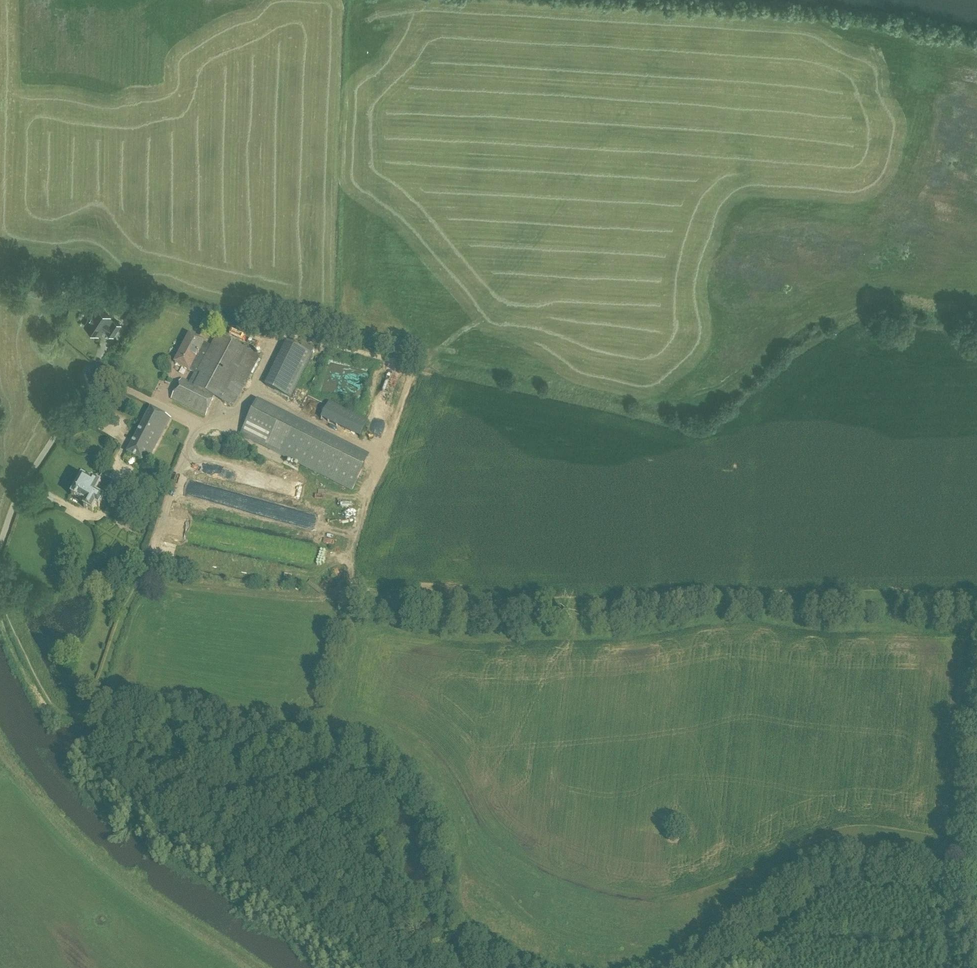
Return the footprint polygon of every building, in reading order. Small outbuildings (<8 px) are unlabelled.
[(130,325),(139,311),(132,306),(123,321),(130,325)] [(114,335),(121,324),(110,317),(110,316),(97,308),(85,325),(99,334),(103,328),(114,335)] [(259,357),(218,335),(211,347),(204,343),(205,343),(190,335),(175,364),(189,371),(190,371),(195,374),(190,383),(182,379),(172,399),(206,416),(214,397),(233,407),(259,357)] [(264,385),(291,399),(313,355),(286,342),(264,385)] [(352,492),(370,456),(258,400),(240,436),(352,492)] [(369,417),(326,404),(321,419),(364,432),(369,417)] [(147,463),(161,436),(171,419),(151,408),(128,453),(147,463)] [(368,439),(374,446),(385,435),(379,428),(368,439)] [(104,499),(113,483),(102,476),(98,483),(93,480),(92,483),(83,478),(72,497),(82,502),(86,504),(84,508),(93,513),(96,507),(99,509),(105,499),(104,499)]
